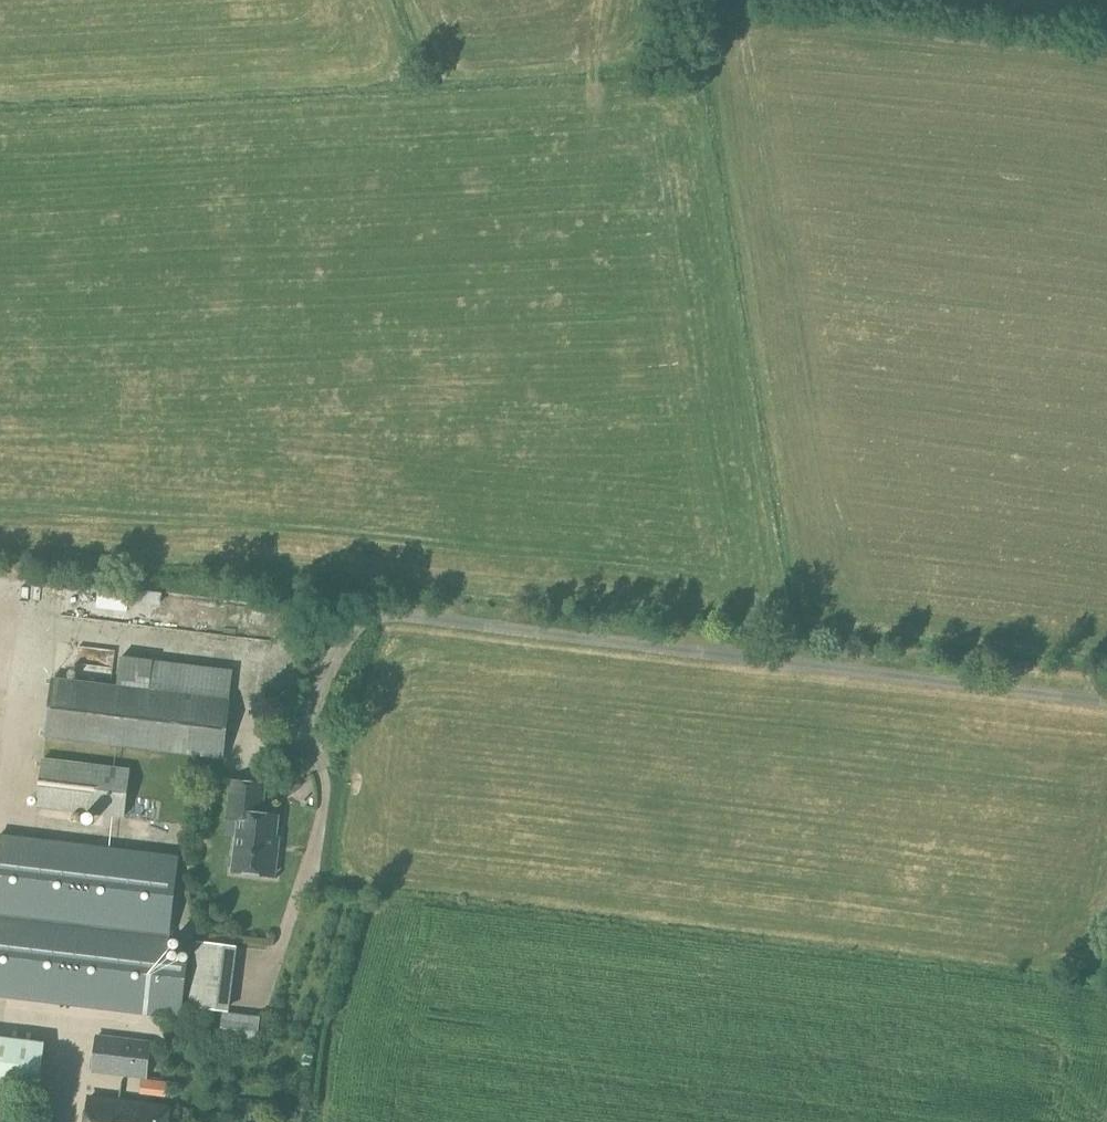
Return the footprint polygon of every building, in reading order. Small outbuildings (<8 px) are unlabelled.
[(208,603),(208,624),(248,625),(248,603),(208,603)] [(54,679),(47,737),(224,759),(231,700),(230,700),(233,671),(122,657),(118,687),(54,679)] [(37,808),(126,819),(132,769),(43,758),(37,808)] [(275,875),(278,849),(275,849),(279,816),(262,814),(265,785),(234,781),(230,817),(242,819),(235,870),(275,875)] [(178,857),(1,835),(0,840),(0,997),(181,1019),(187,964),(166,962),(178,857)] [(198,939),(196,957),(232,961),(235,943),(198,939)] [(98,1035),(93,1072),(142,1078),(148,1079),(152,1042),(98,1035)] [(44,1043),(0,1038),(0,1087),(38,1091),(44,1043)] [(169,1081),(148,1079),(142,1078),(140,1094),(167,1097),(169,1081)] [(170,1107),(91,1097),(88,1121),(168,1121),(170,1107)]
